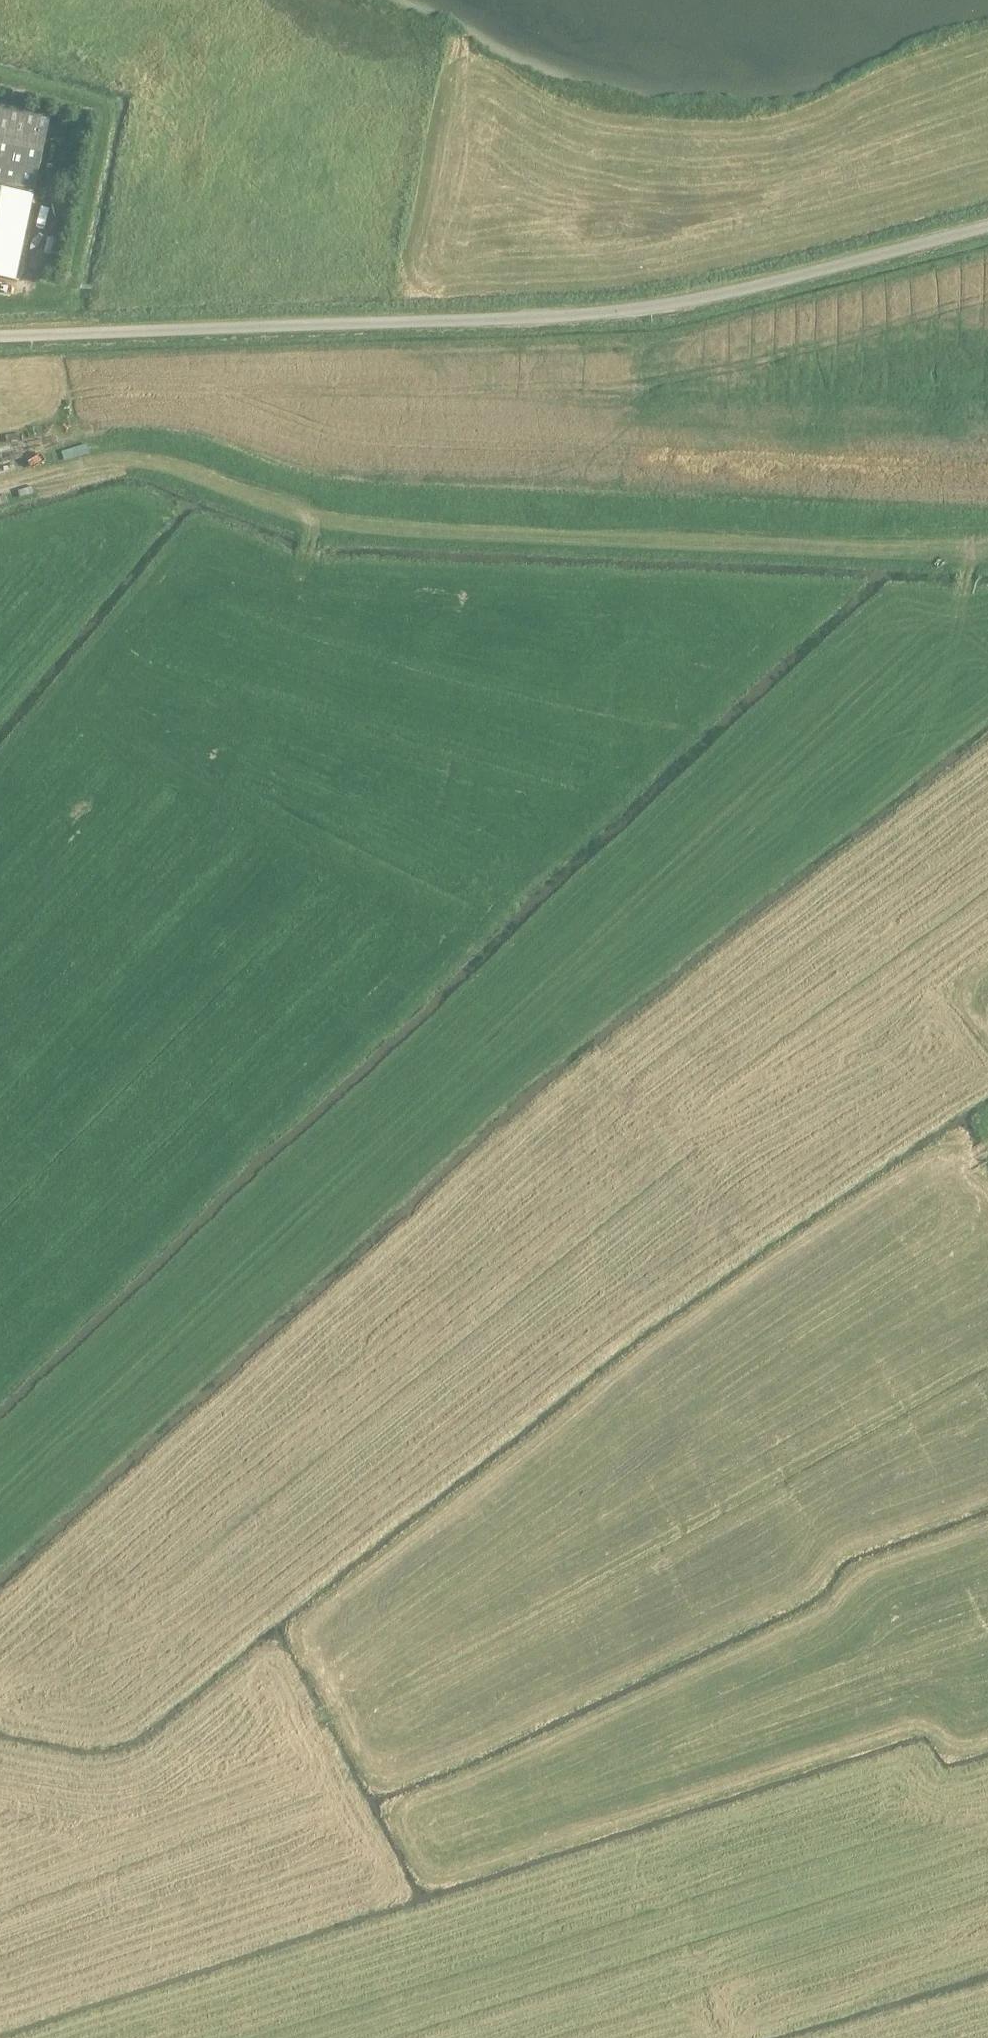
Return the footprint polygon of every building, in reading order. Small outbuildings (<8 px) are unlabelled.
[(36,191),(45,146),(53,111),(0,98),(0,183),(36,191)] [(16,278),(35,191),(0,184),(0,274),(16,278)]
